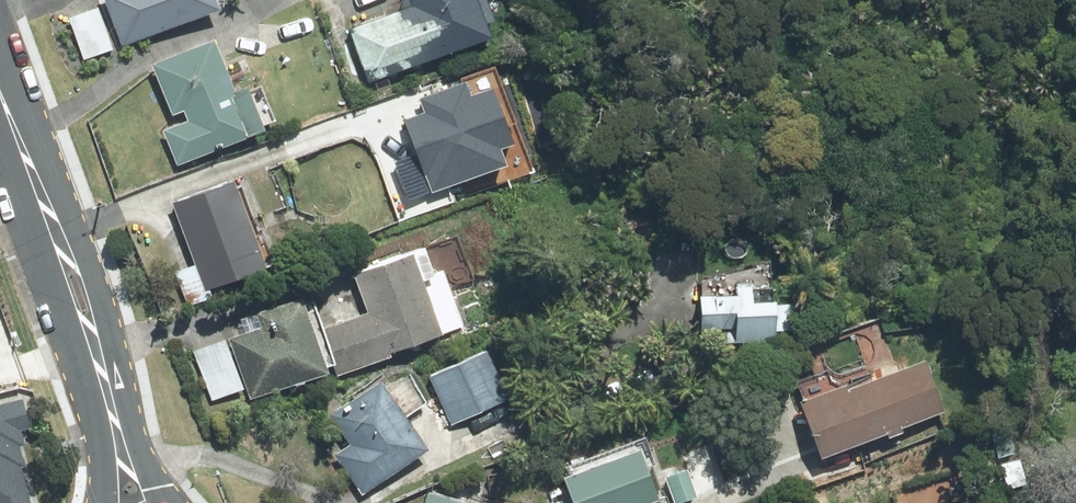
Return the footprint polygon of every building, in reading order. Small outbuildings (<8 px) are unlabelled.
[(221,0),(113,0),(127,40),(223,6),(221,0)] [(372,77),(495,33),(489,17),(496,15),(490,0),(420,0),(423,8),(356,32),(372,77)] [(114,49),(100,11),(74,20),(88,58),(114,49)] [(184,162),(268,128),(251,87),(239,92),(219,43),(159,67),(177,111),(189,107),(195,121),(172,131),(184,162)] [(242,182),(180,204),(210,287),(272,265),(242,182)] [(443,328),(416,251),(364,269),(379,310),(338,324),(350,360),(443,328)] [(336,364),(311,294),(263,311),(269,327),(234,339),(253,392),(336,364)] [(782,294),(703,294),(703,332),(782,333),(782,294)] [(246,388),(229,338),(195,349),(213,399),(246,388)] [(491,352),(433,378),(451,419),(509,393),(491,352)] [(931,364),(807,409),(822,451),(946,406),(931,364)] [(427,444),(385,380),(339,411),(360,444),(343,455),(363,486),(427,444)] [(569,476),(578,502),(635,502),(662,493),(646,449),(569,476)] [(691,468),(670,476),(679,500),(700,493),(691,468)] [(541,495),(543,502),(574,502),(570,487),(541,495)] [(429,494),(426,502),(457,502),(429,494)]
